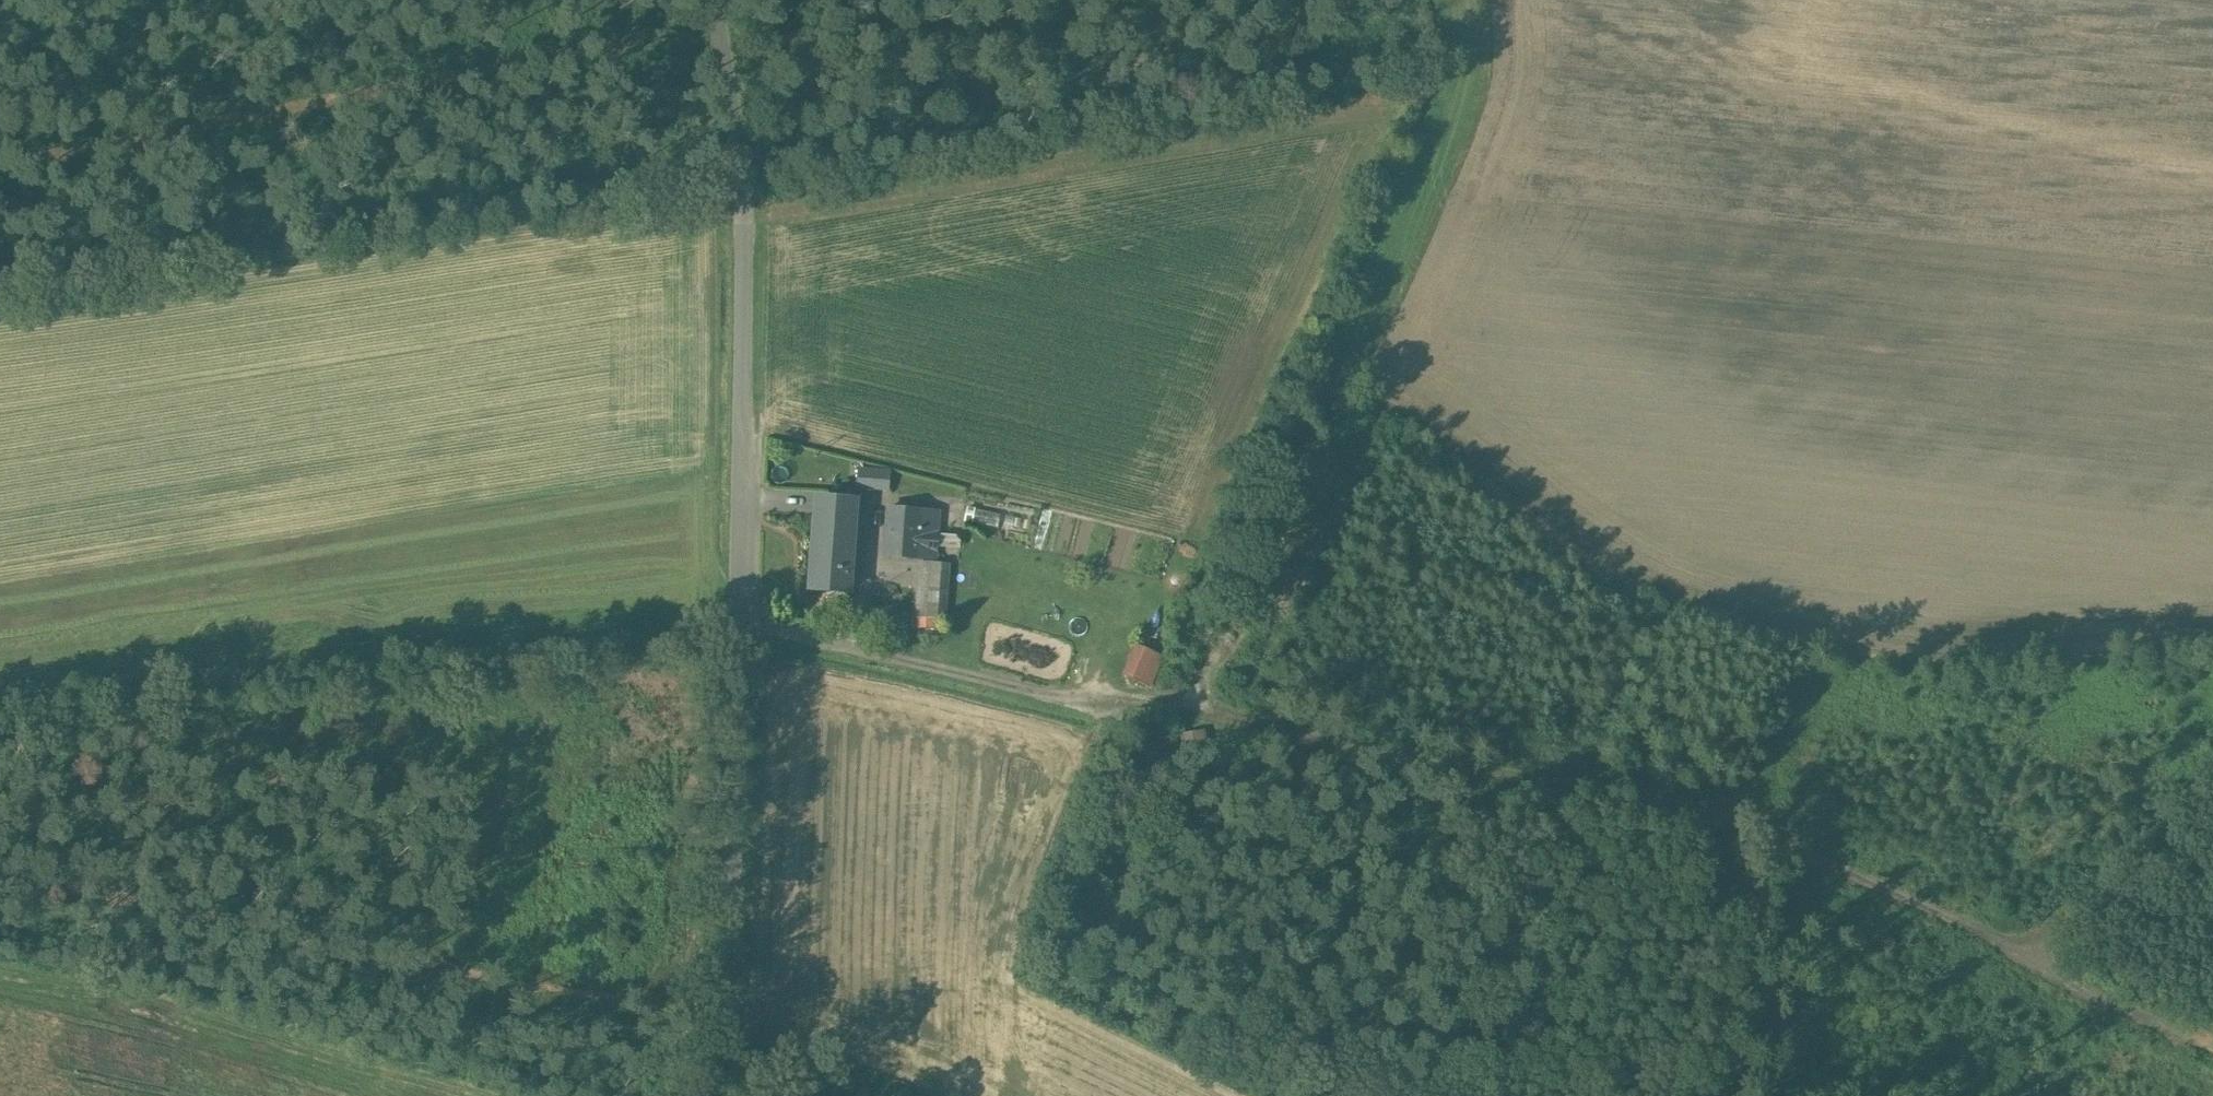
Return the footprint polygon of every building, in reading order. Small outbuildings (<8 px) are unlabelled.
[(890,472),(858,470),(857,488),(888,491),(890,472)] [(920,510),(887,508),(884,554),(916,556),(916,557),(934,558),(938,512),(920,511),(920,510)] [(832,518),(817,516),(817,513),(814,513),(808,587),(848,590),(854,516),(850,516),(850,519),(835,518),(835,515),(832,514),(832,518)] [(947,563),(920,561),(918,586),(945,588),(947,563)] [(945,588),(918,586),(916,616),(942,618),(945,588)] [(1153,683),(1166,651),(1139,641),(1127,673),(1153,683)]
